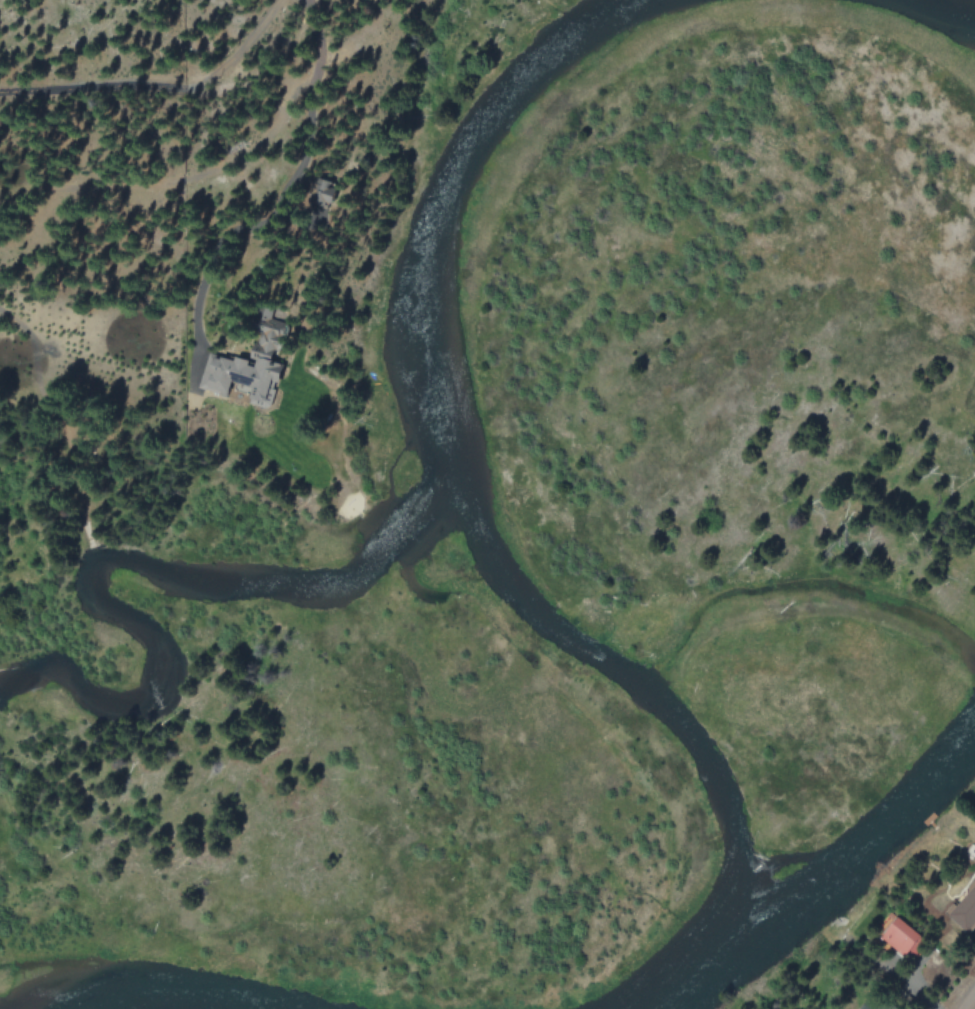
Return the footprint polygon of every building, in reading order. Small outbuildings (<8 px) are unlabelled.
[(217,356),(213,374),(204,372),(201,386),(202,387),(231,394),(234,381),(256,386),(251,404),(270,408),(276,382),(282,383),(286,367),(276,360),(283,332),(279,329),(274,327),(263,325),(267,339),(264,338),(257,367),(246,359),(239,357),(237,361),(217,356)] [(974,927),(974,893),(951,916),(968,933),(974,927)] [(925,938),(902,918),(884,938),(906,959),(925,938)]
